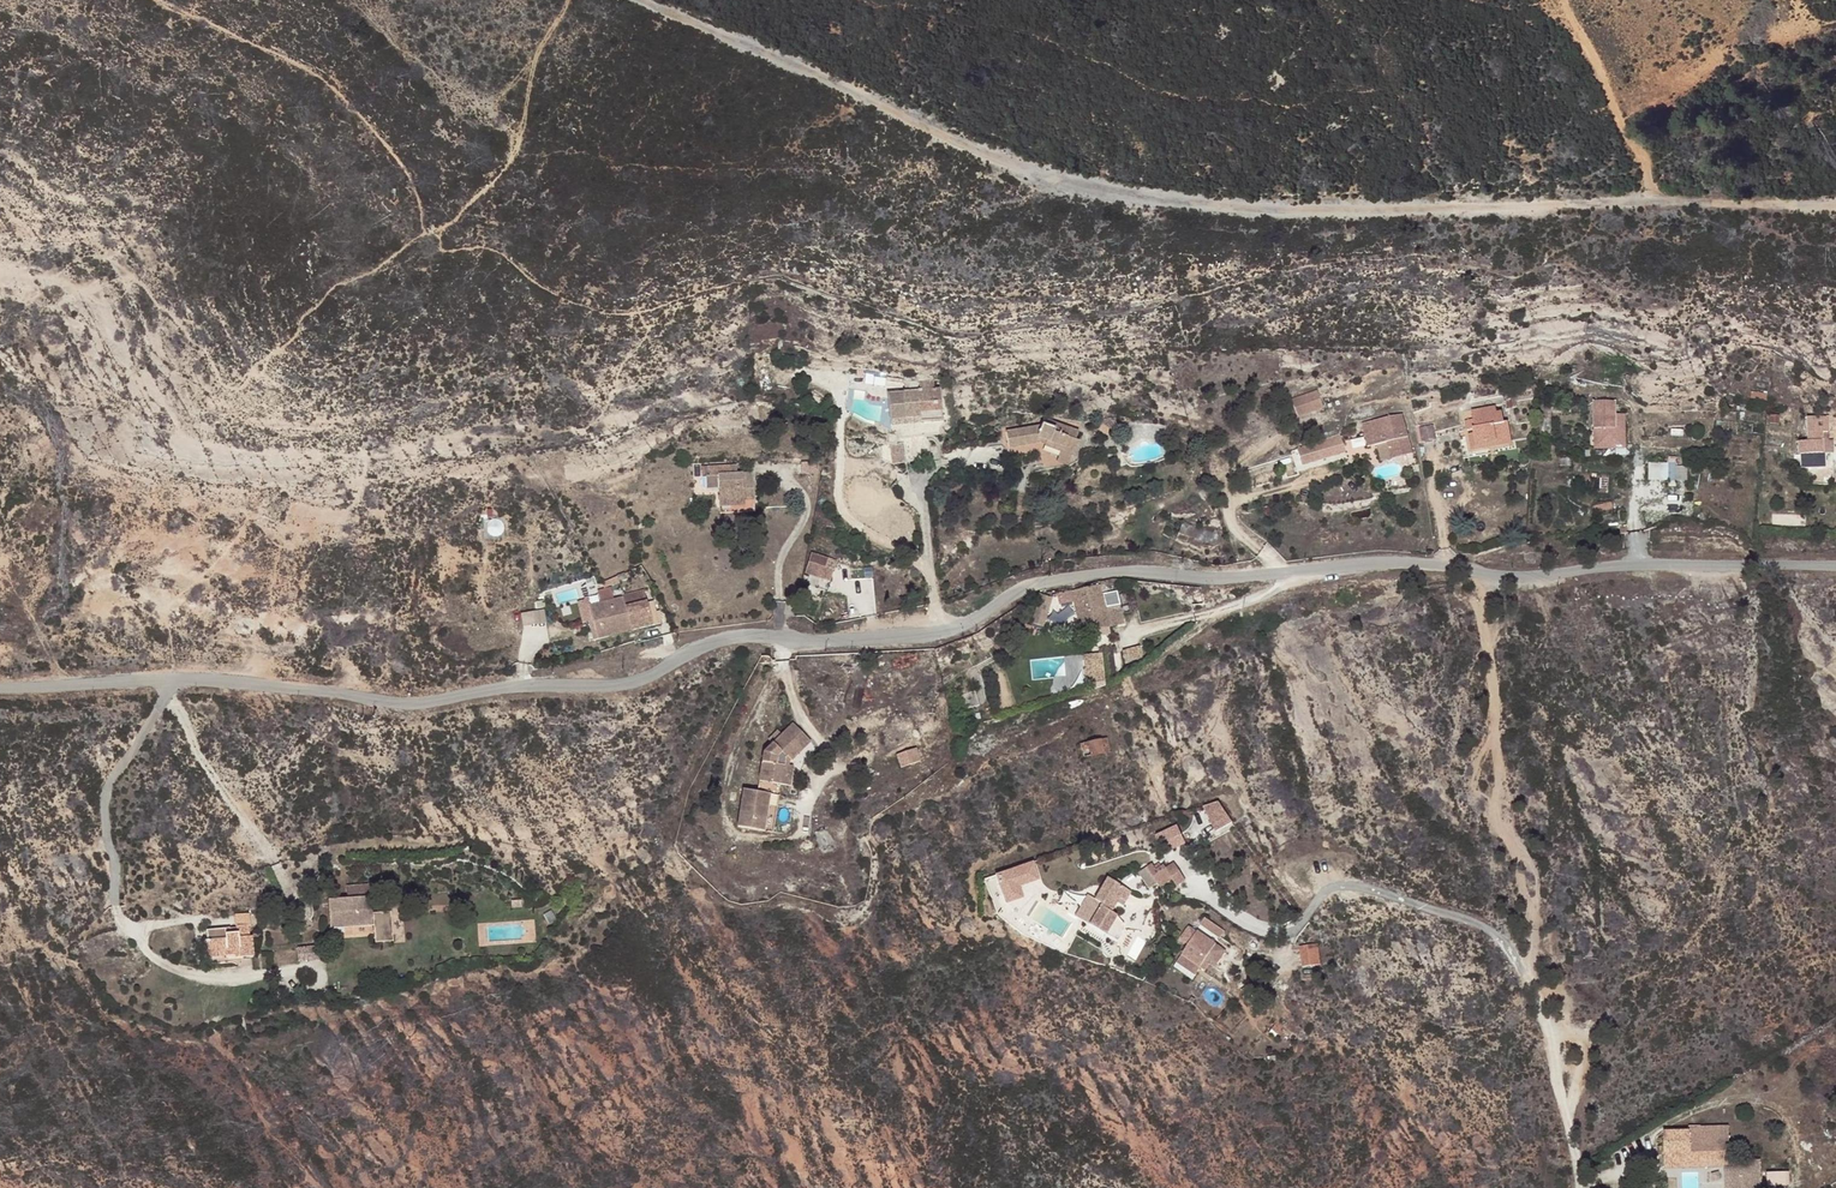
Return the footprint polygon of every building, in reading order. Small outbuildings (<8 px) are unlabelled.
[(926,382),(904,383),(905,394),(880,395),(881,422),(911,421),(911,429),(934,429),(934,393),(927,393),(926,382)] [(1297,416),(1324,409),(1319,390),(1292,397),(1297,416)] [(1501,408),(1513,406),(1511,397),(1500,399),(1501,408)] [(1607,400),(1585,401),(1585,409),(1607,409),(1607,400)] [(1492,441),(1492,444),(1507,442),(1503,420),(1498,421),(1496,409),(1491,410),(1490,404),(1466,408),(1468,418),(1460,419),(1462,428),(1467,427),(1468,432),(1470,444),(1492,441)] [(1558,404),(1532,404),(1532,412),(1558,411),(1558,404)] [(1607,414),(1607,409),(1585,409),(1585,425),(1585,444),(1608,443),(1608,439),(1616,439),(1615,426),(1615,414),(1607,414)] [(1362,419),(1354,421),(1356,433),(1363,431),(1367,443),(1369,443),(1374,459),(1384,457),(1383,453),(1405,448),(1398,413),(1362,419)] [(881,430),(911,429),(911,421),(881,422),(881,430)] [(1106,424),(1096,422),(1094,427),(1111,437),(1115,428),(1106,424)] [(1064,460),(1067,461),(1073,447),(1068,444),(1071,436),(1042,425),(1040,430),(1000,435),(1003,451),(1029,448),(1053,456),(1064,460)] [(1416,440),(1429,437),(1427,425),(1414,426),(1416,440)] [(1335,430),(1318,433),(1320,449),(1337,445),(1335,430)] [(1363,431),(1356,433),(1360,445),(1367,443),(1363,431)] [(1468,432),(1464,432),(1467,449),(1471,448),(1492,444),(1492,441),(1470,444),(1468,432)] [(1823,438),(1802,439),(1803,445),(1792,446),(1793,459),(1828,457),(1828,445),(1823,445),(1823,438)] [(895,463),(921,463),(921,441),(895,441),(895,442),(883,442),(883,463),(895,463)] [(1059,471),(1064,460),(1053,456),(1048,467),(1059,471)] [(1689,480),(1689,464),(1649,463),(1649,479),(1689,480)] [(766,482),(766,491),(781,491),(781,481),(766,482)] [(718,495),(726,494),(726,493),(746,492),(746,484),(717,485),(718,495)] [(746,492),(726,493),(726,494),(726,506),(726,519),(750,520),(761,520),(761,492),(746,492)] [(889,515),(879,527),(897,543),(908,531),(889,515)] [(1172,530),(1203,544),(1208,532),(1176,520),(1172,530)] [(819,566),(821,562),(803,557),(797,578),(822,586),(826,574),(825,574),(827,568),(819,566)] [(1102,582),(1103,591),(1117,589),(1115,580),(1102,582)] [(1097,585),(1068,591),(1077,632),(1091,629),(1105,626),(1122,623),(1118,605),(1103,608),(1097,585)] [(545,609),(521,611),(522,625),(547,623),(545,609)] [(598,624),(601,640),(605,658),(606,659),(640,651),(662,645),(655,620),(634,626),(631,616),(598,624)] [(601,640),(598,624),(597,617),(584,621),(590,643),(596,641),(601,640)] [(1105,626),(1091,629),(1094,638),(1107,635),(1105,626)] [(1143,658),(1139,645),(1119,651),(1123,664),(1143,658)] [(1092,657),(1075,659),(1076,671),(1093,669),(1092,657)] [(808,741),(789,722),(778,734),(774,730),(765,738),(769,742),(760,752),(760,753),(754,780),(788,786),(790,766),(788,766),(789,760),(808,741)] [(1107,751),(1104,738),(1078,743),(1080,755),(1107,751)] [(917,761),(913,748),(894,755),(898,767),(917,761)] [(762,831),(768,793),(739,789),(734,826),(762,831)] [(1213,831),(1230,824),(1221,799),(1203,806),(1213,831)] [(1158,833),(1167,851),(1184,843),(1175,825),(1158,833)] [(1163,866),(1151,874),(1158,884),(1159,887),(1171,878),(1176,886),(1185,880),(1174,863),(1165,869),(1163,866)] [(1031,864),(988,874),(995,905),(1019,900),(1016,885),(1035,881),(1031,864)] [(1148,868),(1138,874),(1148,890),(1158,884),(1151,874),(1148,868)] [(1131,893),(1106,879),(1094,901),(1087,897),(1080,910),(1075,918),(1080,921),(1101,932),(1118,941),(1124,931),(1123,926),(1121,922),(1118,918),(1112,914),(1120,899),(1126,902),(1131,893)] [(328,935),(372,932),(373,950),(391,949),(389,919),(370,920),(368,892),(344,893),(345,906),(326,907),(328,935)] [(520,915),(519,907),(509,908),(510,915),(520,915)] [(253,913),(237,914),(238,926),(241,925),(249,925),(253,925),(253,913)] [(1221,939),(1226,929),(1204,916),(1199,926),(1221,939)] [(1101,932),(1080,921),(1079,924),(1099,935),(1101,932)] [(241,959),(257,958),(256,937),(250,937),(249,925),(241,925),(241,932),(233,932),(233,929),(208,930),(210,958),(226,957),(225,948),(240,947),(240,957),(241,959)] [(1188,926),(1179,940),(1187,946),(1181,956),(1200,969),(1216,943),(1197,930),(1197,931),(1188,926)] [(1320,943),(1300,944),(1302,966),(1321,964),(1320,943)] [(225,948),(226,957),(240,957),(240,947),(225,948)] [(1689,1130),(1663,1131),(1664,1169),(1729,1167),(1728,1126),(1689,1127),(1689,1130)] [(1716,1185),(1723,1187),(1742,1187),(1747,1178),(1752,1171),(1739,1164),(1735,1173),(1726,1168),(1716,1185)] [(1752,1171),(1747,1178),(1757,1184),(1762,1176),(1752,1171)]
